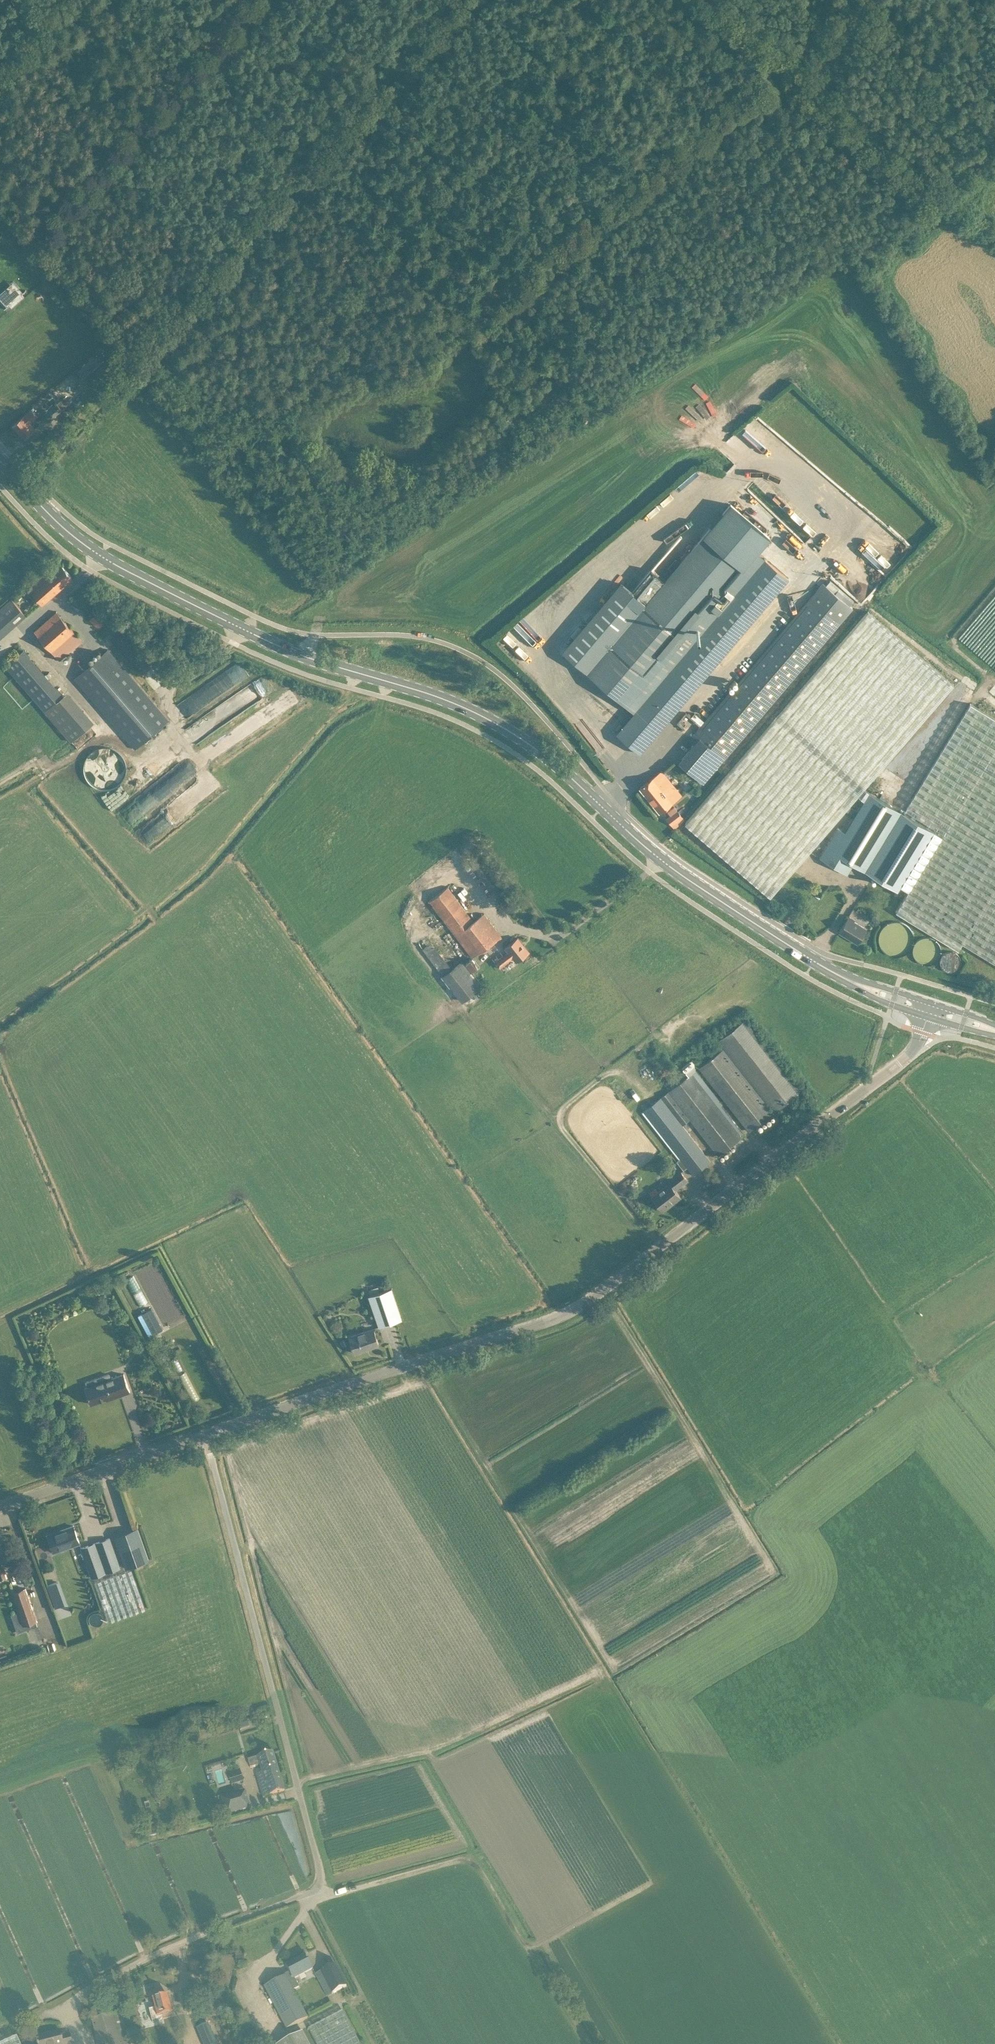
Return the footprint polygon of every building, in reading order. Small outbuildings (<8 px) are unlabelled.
[(10,304),(12,307),(24,296),(22,294),(23,293),(18,287),(3,300),(7,306),(8,306),(10,304)] [(24,438),(31,431),(35,428),(30,422),(38,415),(32,408),(20,419),(13,426),(24,438)] [(948,430),(941,435),(947,443),(954,438),(948,430)] [(620,582),(562,650),(587,672),(635,712),(623,725),(617,733),(640,753),(647,745),(789,578),(765,558),(758,552),(771,538),(731,503),(704,535),(665,581),(651,569),(632,592),(620,582)] [(43,604),(66,584),(73,578),(62,565),(48,577),(45,573),(37,580),(29,587),(43,604)] [(694,743),(679,762),(703,783),(720,764),(802,667),(853,607),(850,605),(854,600),(830,580),(826,585),(823,582),(745,674),(738,682),(690,739),(694,743)] [(11,599),(0,608),(0,639),(26,616),(11,599)] [(61,659),(75,647),(82,640),(57,611),(36,630),(61,659)] [(98,611),(89,619),(98,628),(107,620),(98,611)] [(868,611),(685,823),(766,892),(771,896),(954,684),(950,681),(868,611)] [(184,637),(181,644),(190,648),(194,641),(184,637)] [(5,665),(45,710),(72,741),(94,721),(67,691),(63,694),(24,649),(5,665)] [(108,716),(122,731),(136,748),(169,720),(108,649),(100,655),(75,677),(108,716)] [(243,683),(252,675),(241,663),(232,671),(243,683)] [(819,857),(848,874),(854,864),(865,871),(873,875),(898,891),(901,886),(908,891),(896,911),(958,949),(962,943),(994,962),(994,718),(971,703),(904,813),(901,811),(869,792),(864,800),(863,801),(845,831),(837,827),(819,857)] [(601,734),(603,731),(594,721),(591,724),(601,734)] [(88,782),(123,787),(128,752),(93,747),(88,782)] [(648,782),(640,788),(660,812),(682,795),(662,770),(657,774),(648,782)] [(134,830),(175,794),(166,784),(125,820),(134,830)] [(189,804),(141,836),(147,846),(196,814),(189,804)] [(666,816),(671,823),(678,818),(673,811),(666,816)] [(474,956),(493,942),(501,936),(484,913),(474,921),(448,887),(440,893),(431,899),(474,956)] [(789,913),(785,920),(796,926),(801,920),(789,913)] [(867,928),(848,917),(839,932),(858,943),(867,928)] [(879,937),(879,938),(879,940),(879,941),(880,944),(881,946),(881,947),(882,948),(883,950),(885,952),(888,953),(889,954),(891,955),(892,955),(894,956),(895,956),(898,956),(900,956),(902,955),(904,954),(905,953),(908,952),(910,950),(911,948),(912,947),(912,946),(913,943),(914,938),(913,934),(913,932),(912,931),(912,930),(911,928),(910,927),(908,925),(905,923),(904,923),(902,922),(900,921),(898,921),(897,921),(895,921),(894,921),(891,922),(889,923),(888,923),(885,925),(883,927),(882,928),(881,930),(881,931),(880,932),(880,934),(879,935),(879,937)] [(516,962),(521,958),(529,951),(518,937),(510,943),(506,947),(509,950),(496,960),(501,967),(513,957),(516,962)] [(941,952),(941,950),(941,949),(941,947),(940,946),(940,945),(939,943),(939,942),(938,941),(937,941),(935,939),(933,938),(931,937),(928,937),(926,937),(924,937),(921,938),(920,938),(919,939),(918,940),(917,941),(916,942),(915,943),(915,945),(914,946),(913,948),(913,949),(913,950),(913,952),(913,953),(915,956),(916,958),(917,960),(918,961),(919,962),(921,963),(924,964),(926,964),(928,964),(931,964),(933,963),(935,962),(937,960),(938,959),(939,958),(939,957),(940,956),(941,954),(941,952)] [(423,949),(443,975),(442,976),(462,1001),(481,986),(462,960),(452,968),(432,942),(430,940),(428,942),(426,939),(422,942),(421,941),(418,943),(423,949)] [(961,962),(961,961),(961,960),(960,958),(959,955),(959,954),(957,953),(954,951),(952,951),(950,951),(947,951),(945,953),(944,953),(943,954),(942,955),(941,958),(940,960),(940,962),(941,965),(942,967),(943,968),(944,969),(945,970),(947,971),(950,971),(952,971),(954,971),(957,970),(957,969),(959,968),(959,967),(960,965),(961,962)] [(718,1040),(774,1111),(801,1090),(745,1019),(718,1040)] [(700,1067),(744,1123),(750,1131),(773,1112),(723,1049),(700,1067)] [(671,1153),(677,1161),(684,1170),(687,1167),(694,1175),(711,1161),(682,1125),(690,1119),(719,1155),(742,1137),(736,1129),(693,1072),(642,1112),(673,1152),(671,1153)] [(688,1180),(682,1172),(680,1170),(668,1180),(670,1184),(653,1196),(656,1201),(662,1209),(674,1200),(675,1202),(681,1197),(675,1190),(688,1180)] [(142,1309),(151,1305),(138,1277),(130,1281),(142,1309)] [(369,1296),(376,1317),(379,1326),(402,1319),(399,1309),(392,1289),(369,1296)] [(152,1308),(142,1313),(153,1334),(163,1329),(152,1308)] [(349,1336),(352,1343),(355,1352),(379,1344),(373,1328),(349,1336)] [(91,1403),(106,1398),(107,1400),(130,1392),(123,1372),(111,1376),(110,1372),(85,1381),(87,1385),(85,1386),(91,1403)] [(48,1535),(51,1544),(54,1552),(80,1543),(74,1525),(48,1535)] [(126,1568),(149,1560),(138,1528),(115,1536),(126,1568)] [(92,1577),(111,1570),(121,1567),(110,1537),(81,1548),(85,1557),(92,1577)] [(109,1622),(145,1609),(131,1568),(95,1582),(109,1622)] [(55,1607),(67,1603),(58,1580),(47,1585),(55,1607)] [(11,1614),(18,1632),(37,1625),(36,1621),(38,1620),(26,1586),(12,1592),(19,1611),(11,1614)] [(264,1756),(249,1760),(251,1768),(259,1765),(262,1773),(256,1775),(263,1798),(285,1792),(273,1753),(264,1756)] [(240,1769),(228,1772),(232,1785),(244,1781),(240,1769)] [(223,1815),(228,1814),(249,1807),(245,1791),(221,1798),(224,1808),(221,1809),(223,1815)] [(150,1829),(142,1831),(143,1838),(151,1837),(150,1829)] [(308,2019),(293,1991),(299,1988),(294,1979),(313,1969),(310,1964),(305,1955),(285,1966),(290,1974),(285,1977),(285,1976),(264,1987),(269,1996),(286,2030),(308,2019)] [(332,1994),(346,1987),(334,1964),(321,1972),(320,1972),(315,1975),(326,1997),(328,1996),(332,1994)] [(161,2020),(163,2016),(172,2013),(170,2006),(167,1996),(153,2000),(155,2009),(149,2010),(152,2022),(161,2020)] [(97,2019),(95,2010),(89,2012),(98,2043),(133,2043),(118,2013),(97,2019)] [(342,2012),(308,2030),(316,2043),(359,2043),(342,2012)] [(198,2027),(204,2043),(217,2043),(209,2023),(198,2027)] [(69,2035),(61,2037),(60,2031),(50,2034),(50,2036),(37,2039),(38,2043),(72,2043),(69,2035)] [(303,2032),(279,2043),(309,2043),(303,2032)]
